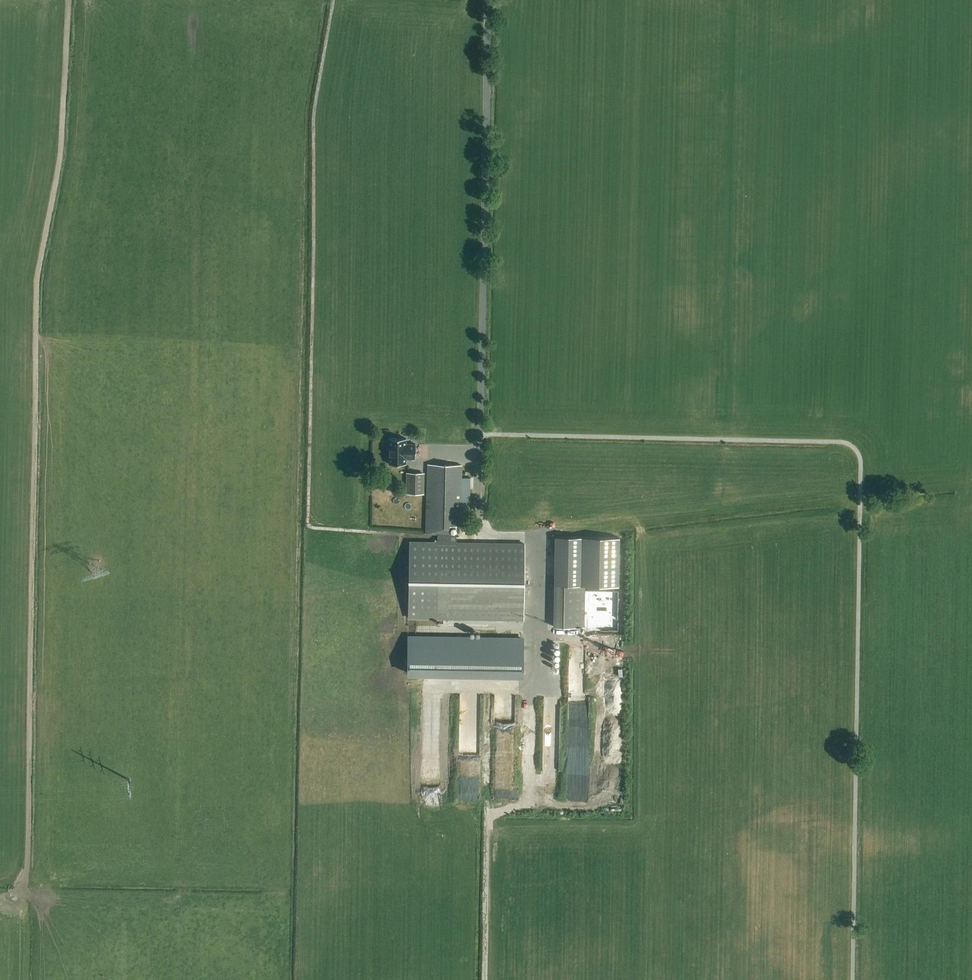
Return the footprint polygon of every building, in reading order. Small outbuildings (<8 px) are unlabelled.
[(406,438),(388,438),(388,464),(406,464),(406,459),(415,459),(415,443),(406,443),(406,438)] [(409,553),(408,617),(523,619),(524,544),(456,543),(456,534),(460,534),(461,465),(428,464),(428,495),(427,505),(427,534),(438,534),(438,542),(418,542),(417,542),(416,543),(415,543),(414,544),(413,545),(412,546),(411,547),(410,548),(410,549),(409,551),(409,552),(409,553)] [(424,494),(424,473),(406,472),(405,494),(418,494),(424,494)] [(377,473),(374,481),(379,483),(382,475),(377,473)] [(555,537),(554,585),(585,586),(620,587),(620,538),(555,537)] [(554,585),(553,626),(619,628),(620,587),(554,585)] [(524,637),(407,635),(407,676),(523,677),(524,637)] [(426,783),(426,774),(422,774),(422,796),(436,796),(436,783),(426,783)]
